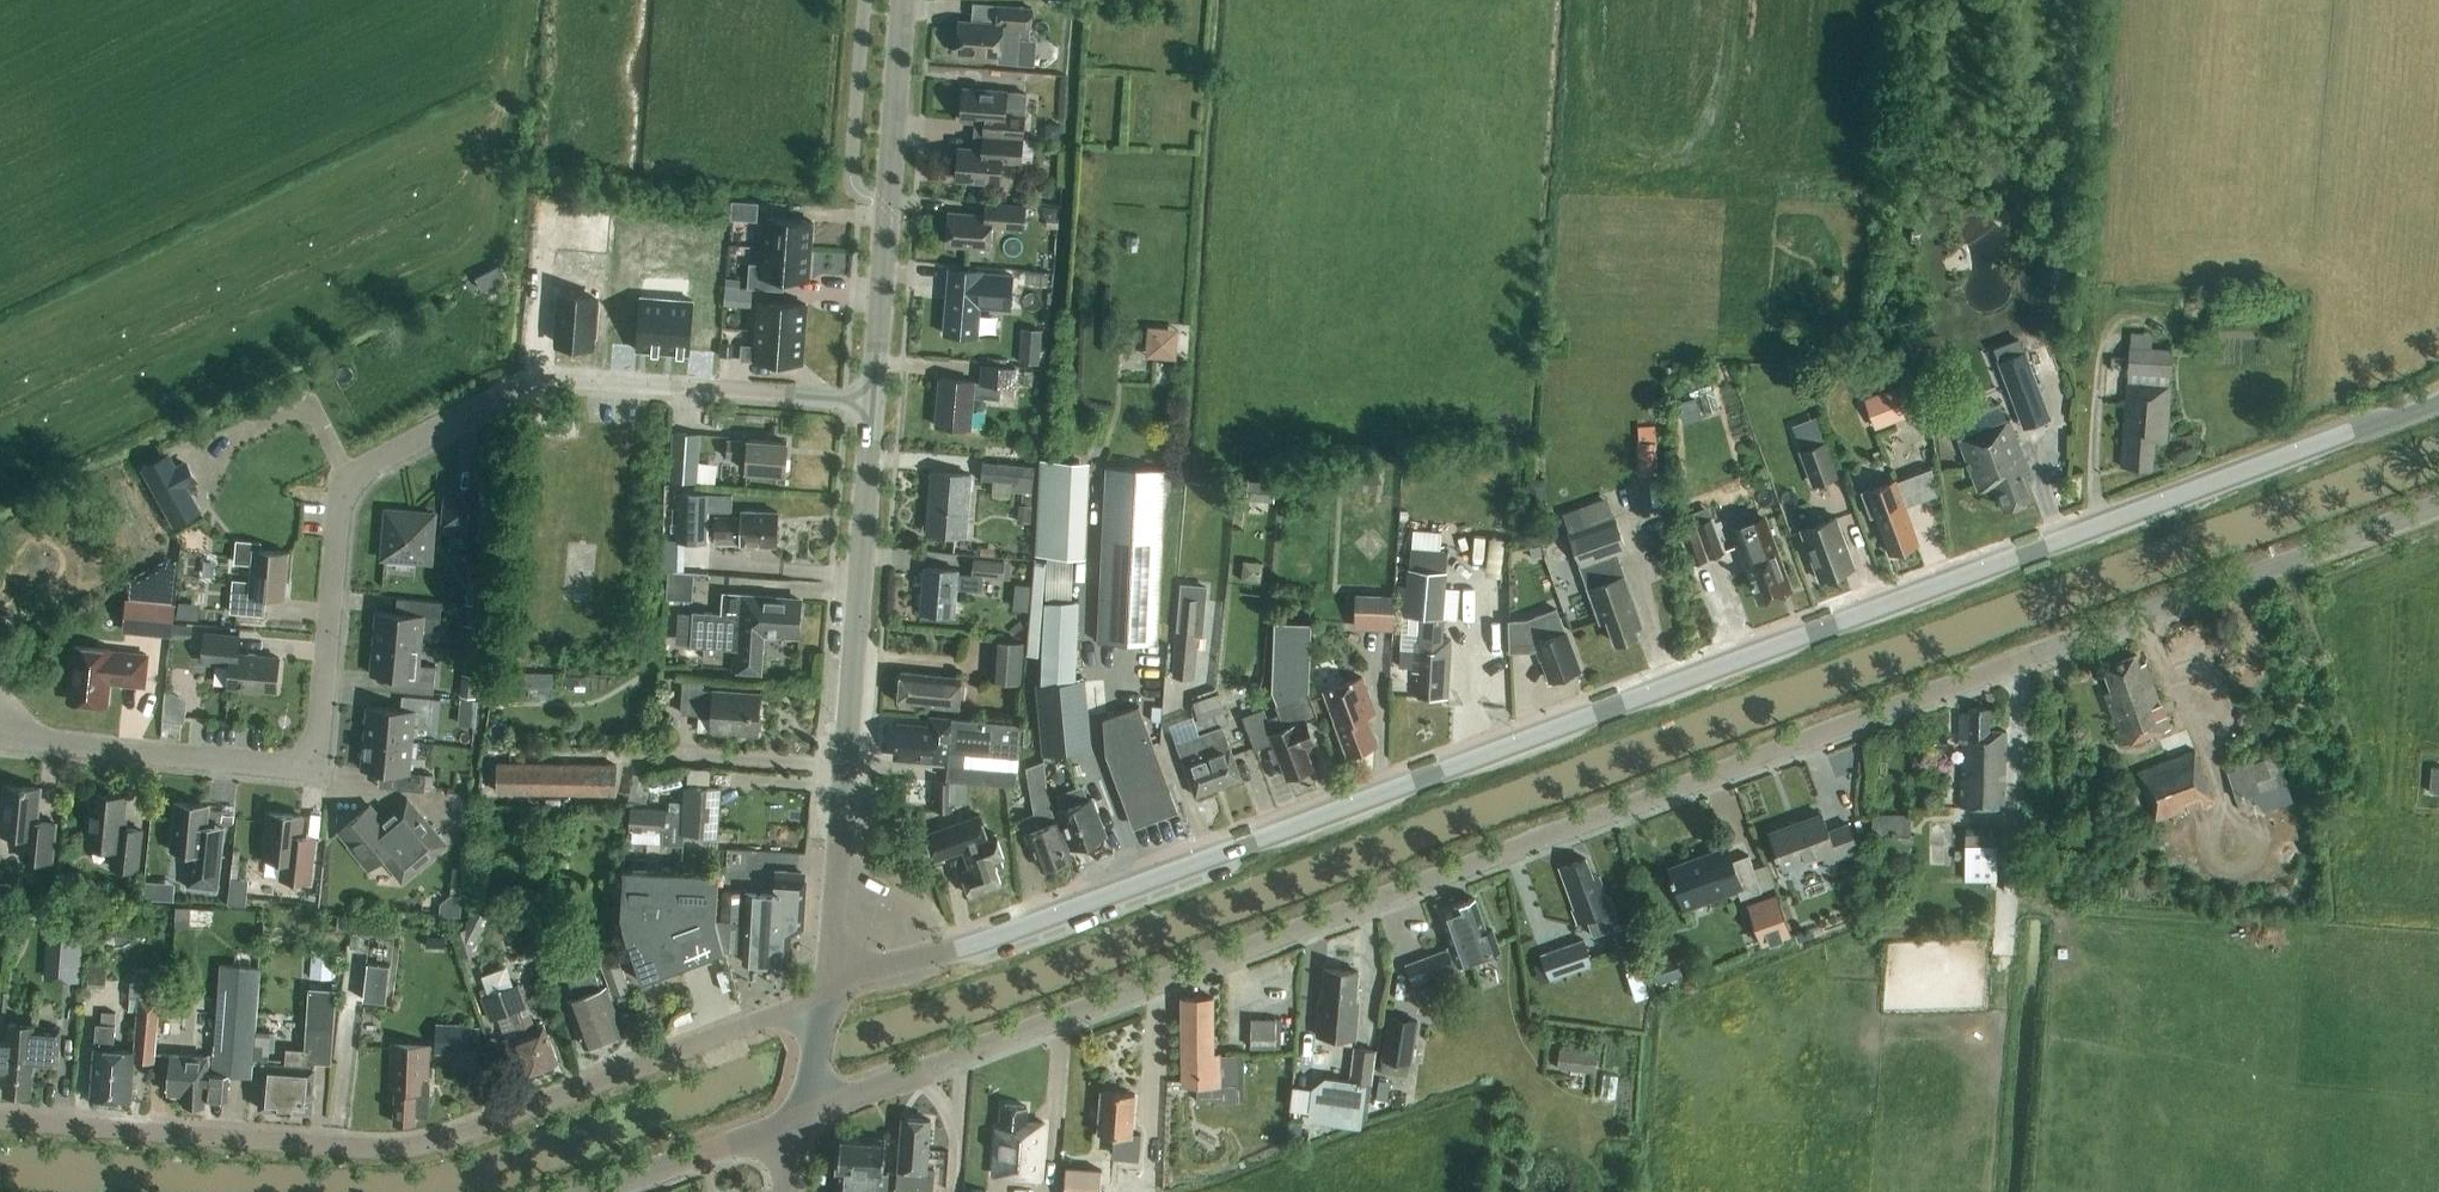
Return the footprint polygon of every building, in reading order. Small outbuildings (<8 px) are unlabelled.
[(973,4),(972,22),(959,21),(956,53),(1000,56),(999,59),(1011,60),(1012,56),(1014,56),(1016,38),(1029,39),(1032,9),(973,4)] [(974,135),(1022,139),(1024,115),(1005,113),(1006,92),(963,89),(961,120),(975,121),(974,135)] [(1046,123),(1044,138),(1059,140),(1060,125),(1046,123)] [(974,135),(973,150),(958,148),(956,180),(999,183),(1001,162),(1020,164),(1021,163),(1032,164),(1033,140),(1022,139),(974,135)] [(756,221),(758,202),(732,200),(730,219),(756,221)] [(987,203),(986,216),(949,213),(946,245),(989,248),(991,226),(1024,229),(1026,206),(987,203)] [(764,218),(762,247),(810,251),(812,221),(764,218)] [(810,251),(762,247),(760,277),(808,280),(810,251)] [(507,277),(501,264),(475,278),(481,290),(507,277)] [(995,265),(994,278),(991,277),(989,306),(1013,308),(1013,304),(1022,305),(1024,283),(1015,282),(1015,278),(1017,278),(1018,267),(995,265)] [(1025,270),(1024,282),(1048,284),(1049,272),(1025,270)] [(726,278),(726,287),(739,288),(740,279),(726,278)] [(947,288),(943,334),(978,337),(981,291),(947,288)] [(591,347),(596,298),(560,296),(557,344),(591,347)] [(641,297),(637,351),(663,353),(667,299),(641,297)] [(693,301),(667,299),(663,353),(689,355),(693,301)] [(759,305),(757,334),(805,338),(807,309),(759,305)] [(1147,355),(1179,355),(1179,324),(1147,323),(1147,355)] [(757,334),(755,363),(802,367),(805,338),(757,334)] [(733,357),(734,345),(721,344),(720,356),(733,357)] [(2152,469),(2154,442),(2167,443),(2172,350),(2129,347),(2121,466),(2152,469)] [(1023,353),(1022,362),(1039,363),(1040,354),(1040,349),(1028,348),(1023,353)] [(2015,408),(2043,397),(2025,351),(1997,362),(2015,408)] [(982,384),(974,383),(974,381),(940,378),(936,426),(970,429),(972,398),(1001,401),(1002,386),(1016,387),(1018,370),(984,367),(982,384)] [(1919,377),(1865,397),(1877,428),(1930,407),(1919,377)] [(2030,472),(2015,433),(2031,427),(2025,413),(1958,438),(1978,492),(1994,486),(2003,511),(2035,498),(2025,474),(2030,472)] [(699,440),(699,436),(674,434),(670,480),(697,482),(700,440),(699,440)] [(749,442),(728,440),(727,457),(747,458),(746,472),(784,475),(787,443),(749,440),(749,442)] [(1840,477),(1826,441),(1799,451),(1813,487),(1840,477)] [(1653,445),(1634,446),(1635,468),(1653,467),(1653,445)] [(187,461),(177,466),(169,453),(141,468),(174,528),(202,512),(188,487),(199,481),(187,461)] [(1034,468),(983,463),(981,479),(1012,482),(1011,491),(1032,493),(1034,468)] [(1106,467),(1097,643),(1157,645),(1166,469),(1106,467)] [(970,475),(932,472),(927,533),(965,536),(970,475)] [(1866,489),(1860,491),(1869,518),(1876,515),(1882,533),(1885,532),(1892,551),(1917,542),(1910,522),(1912,521),(1896,479),(1867,490),(1866,489)] [(1272,502),(1274,482),(1248,480),(1246,500),(1272,502)] [(446,492),(445,505),(444,525),(477,528),(479,495),(446,492)] [(732,512),(732,494),(679,492),(677,542),(707,543),(708,511),(732,512)] [(1018,504),(1017,522),(1031,523),(1032,505),(1018,504)] [(382,558),(430,562),(434,514),(386,511),(382,558)] [(740,535),(740,545),(777,546),(778,512),(741,511),(741,519),(716,518),(716,535),(740,535)] [(1628,554),(1618,527),(1614,516),(1568,533),(1580,566),(1588,589),(1600,622),(1607,620),(1615,643),(1637,636),(1635,629),(1642,626),(1624,576),(1617,558),(1628,554)] [(1727,552),(1714,516),(1678,530),(1691,565),(1727,552)] [(1836,518),(1800,531),(1819,580),(1855,567),(1836,518)] [(1784,567),(1767,521),(1732,533),(1750,580),(1752,579),(1760,602),(1790,591),(1782,568),(1784,567)] [(233,580),(230,612),(263,615),(265,596),(284,598),(288,553),(260,550),(261,543),(237,540),(235,562),(252,564),(250,582),(233,580)] [(1448,549),(1410,546),(1408,568),(1447,571),(1448,549)] [(1012,563),(1004,563),(974,560),(972,576),(958,575),(959,571),(925,567),(921,613),(954,617),(957,589),(983,591),(984,577),(1010,580),(1012,563)] [(1245,561),(1243,580),(1262,582),(1264,563),(1245,561)] [(1035,565),(1028,655),(1039,656),(1046,566),(1035,565)] [(1447,571),(1408,568),(1407,585),(1398,584),(1396,615),(1419,616),(1417,639),(1415,639),(1414,650),(1400,649),(1399,668),(1413,668),(1413,672),(1419,672),(1418,698),(1447,700),(1451,641),(1444,641),(1445,618),(1448,571),(1447,571)] [(693,598),(694,570),(670,569),(669,597),(693,598)] [(483,603),(485,580),(469,579),(467,602),(483,603)] [(783,637),(783,634),(799,635),(802,601),(786,600),(786,597),(723,593),(721,614),(693,611),(691,647),(734,649),(733,671),(761,674),(764,635),(783,637)] [(1394,631),(1395,595),(1355,594),(1354,629),(1394,631)] [(176,595),(175,604),(173,622),(194,624),(194,623),(190,622),(191,609),(196,610),(197,597),(176,595)] [(173,622),(175,604),(126,599),(122,632),(171,637),(172,637),(173,622)] [(376,611),(373,643),(421,647),(422,629),(439,631),(441,602),(408,599),(407,614),(376,611)] [(1075,681),(1079,602),(1045,602),(1041,684),(1037,684),(1043,755),(1090,751),(1084,680),(1075,681)] [(466,604),(464,625),(480,627),(482,606),(466,604)] [(1579,670),(1556,610),(1526,621),(1509,622),(1510,652),(1530,652),(1536,649),(1540,660),(1542,659),(1550,680),(1579,670)] [(172,637),(171,637),(171,638),(192,641),(194,624),(173,622),(172,637)] [(1272,758),(1279,759),(1286,778),(1314,768),(1305,747),(1314,743),(1306,722),(1317,717),(1307,693),(1309,643),(1310,625),(1275,624),(1269,692),(1278,715),(1267,720),(1263,709),(1242,717),(1254,748),(1272,741),(1274,747),(1268,749),(1272,758)] [(1176,631),(1174,655),(1172,676),(1195,678),(1199,633),(1176,631)] [(202,662),(230,665),(228,687),(276,691),(279,658),(238,654),(239,637),(205,634),(202,662)] [(1020,682),(1023,642),(995,640),(992,680),(1020,682)] [(373,643),(370,674),(403,677),(402,691),(433,694),(436,666),(419,665),(421,647),(373,643)] [(69,699),(106,703),(108,683),(145,686),(148,656),(74,648),(69,699)] [(2124,746),(2155,735),(2169,729),(2146,664),(2139,666),(2135,656),(2103,667),(2112,692),(2105,694),(2124,746)] [(553,688),(553,672),(504,672),(504,688),(553,688)] [(901,672),(899,703),(959,708),(961,677),(901,672)] [(476,699),(479,676),(462,674),(460,697),(476,699)] [(1362,679),(1334,689),(1324,693),(1334,721),(1342,741),(1344,740),(1350,755),(1375,746),(1369,731),(1372,730),(1367,717),(1376,714),(1362,679)] [(683,681),(681,708),(680,713),(698,715),(697,730),(710,731),(710,735),(730,736),(730,733),(759,736),(763,692),(713,688),(713,690),(703,689),(703,682),(683,681)] [(1200,735),(1219,788),(1242,780),(1223,727),(1228,725),(1218,694),(1188,704),(1199,735),(1200,735)] [(400,710),(367,707),(364,738),(412,742),(413,724),(430,726),(433,698),(402,695),(400,710)] [(461,699),(458,725),(475,726),(478,701),(461,699)] [(1139,707),(1103,720),(1105,755),(1132,824),(1177,807),(1139,707)] [(1960,738),(1961,808),(2004,808),(2006,732),(1988,731),(1989,709),(1970,709),(1970,714),(1959,714),(1959,738),(1960,738)] [(1016,786),(1022,725),(930,717),(929,726),(897,723),(894,757),(910,758),(909,761),(950,765),(950,763),(954,764),(953,780),(935,778),(934,810),(952,810),(952,803),(967,803),(968,781),(1016,786)] [(1200,735),(1199,735),(1177,744),(1183,762),(1196,797),(1219,788),(1200,735)] [(1933,748),(1946,749),(1946,736),(1934,736),(1933,748)] [(412,742),(364,738),(361,769),(395,772),(393,788),(424,791),(426,774),(409,773),(412,742)] [(2195,750),(2137,772),(2155,822),(2213,800),(2195,750)] [(2228,773),(2238,800),(2287,782),(2277,754),(2228,773)] [(1033,816),(1028,817),(1022,820),(1027,833),(1025,834),(1031,851),(1035,850),(1042,869),(1072,858),(1058,822),(1056,822),(1051,810),(1053,809),(1048,795),(1046,789),(1043,761),(1025,768),(1033,816)] [(498,763),(498,792),(616,794),(616,765),(498,763)] [(2432,767),(2430,792),(2438,793),(2438,767),(2432,767)] [(652,778),(655,792),(684,784),(681,771),(652,778)] [(637,772),(634,791),(650,793),(652,774),(637,772)] [(0,831),(0,834),(25,836),(23,858),(52,861),(55,824),(37,822),(40,788),(22,787),(22,788),(5,786),(0,831)] [(663,831),(663,843),(682,844),(683,833),(717,835),(720,789),(686,787),(684,812),(632,809),(630,829),(663,831)] [(1101,847),(1104,842),(1104,837),(1095,814),(1099,813),(1093,798),(1087,801),(1082,787),(1058,796),(1063,809),(1059,811),(1073,848),(1087,843),(1090,847),(1096,848),(1101,847)] [(90,793),(85,846),(113,849),(111,868),(137,870),(142,831),(123,829),(126,797),(90,793)] [(446,843),(407,796),(381,818),(370,806),(339,832),(350,845),(349,846),(368,869),(381,858),(401,882),(446,843)] [(447,797),(445,819),(464,820),(466,799),(447,797)] [(560,799),(546,799),(546,809),(561,809),(560,799)] [(224,827),(207,825),(208,806),(175,802),(170,851),(191,853),(187,888),(217,891),(224,827)] [(996,835),(988,837),(976,807),(960,812),(971,843),(962,846),(970,869),(962,872),(970,895),(1001,884),(996,869),(1004,867),(1001,859),(1004,858),(996,835)] [(315,836),(299,834),(301,816),(269,812),(264,859),(282,861),(281,879),(310,882),(315,836)] [(1828,831),(1822,815),(1770,833),(1783,869),(1823,855),(1826,861),(1858,850),(1848,824),(1828,831)] [(1910,843),(1910,817),(1872,816),(1872,862),(1910,862),(1910,843)] [(1966,828),(1965,846),(1965,860),(1965,875),(1997,875),(1997,828),(1966,828)] [(715,841),(713,873),(625,867),(621,916),(641,982),(724,951),(727,961),(743,962),(746,922),(716,920),(718,891),(719,873),(726,874),(728,842),(715,841)] [(1749,856),(1732,861),(1728,848),(1670,870),(1683,906),(1736,887),(1741,900),(1761,892),(1749,856)] [(1954,850),(1954,860),(1965,860),(1965,850),(1954,850)] [(1609,898),(1607,899),(1602,885),(1596,887),(1586,859),(1560,869),(1575,910),(1573,911),(1578,924),(1591,919),(1596,935),(1613,929),(1608,913),(1614,911),(1609,898)] [(803,885),(805,885),(806,871),(778,869),(777,883),(803,885)] [(718,891),(716,920),(746,922),(743,962),(788,965),(790,936),(803,928),(805,885),(803,885),(777,883),(776,895),(718,891)] [(1777,893),(1746,904),(1761,947),(1792,936),(1777,893)] [(461,917),(462,896),(450,895),(440,904),(439,915),(461,917)] [(1448,950),(1424,959),(1406,965),(1417,997),(1436,990),(1434,986),(1458,978),(1454,967),(1500,951),(1493,930),(1487,932),(1475,899),(1455,906),(1455,907),(1439,912),(1452,946),(1455,945),(1458,952),(1450,955),(1448,950)] [(474,944),(489,917),(474,909),(465,926),(453,932),(460,958),(478,953),(474,944)] [(78,980),(82,928),(56,926),(54,953),(66,954),(64,979),(78,980)] [(445,937),(426,937),(426,950),(445,950),(445,937)] [(1583,939),(1540,954),(1549,980),(1592,965),(1583,939)] [(598,957),(606,980),(624,973),(615,950),(598,957)] [(236,952),(234,966),(221,964),(214,1055),(207,1055),(207,1057),(172,1054),(169,1093),(185,1095),(184,1104),(204,1105),(205,1097),(227,1099),(229,1075),(251,1077),(252,1062),(255,1030),(260,968),(259,968),(260,955),(236,952)] [(310,978),(332,979),(334,953),(311,952),(310,978)] [(1624,959),(1628,971),(1640,967),(1636,955),(1624,959)] [(368,963),(363,1000),(386,1002),(390,965),(368,963)] [(519,983),(513,986),(506,966),(481,976),(488,995),(483,997),(491,1020),(511,1013),(519,1035),(505,1040),(511,1056),(516,1055),(523,1074),(557,1062),(544,1025),(535,1029),(519,983)] [(127,997),(139,998),(159,1000),(158,1009),(180,1011),(183,973),(132,968),(131,979),(128,979),(127,997)] [(1356,1039),(1359,1003),(1360,993),(1357,993),(1359,972),(1325,969),(1323,999),(1320,999),(1317,1036),(1356,1039)] [(569,980),(576,997),(568,1000),(585,1047),(622,1033),(606,987),(601,988),(595,970),(569,980)] [(286,1064),(268,1063),(263,1063),(259,1109),(311,1113),(316,1063),(333,1064),(338,991),(310,990),(307,1051),(287,1049),(286,1064)] [(1220,1054),(1214,1054),(1214,997),(1182,998),(1182,1051),(1183,1051),(1184,1085),(1220,1085),(1220,1054)] [(101,1012),(100,1025),(96,1025),(91,1098),(131,1101),(135,1060),(154,1062),(158,1009),(159,1000),(139,998),(135,1052),(113,1050),(116,1013),(101,1012)] [(1388,1015),(1382,1059),(1411,1063),(1418,1020),(1388,1015)] [(1276,1048),(1277,1019),(1251,1018),(1251,1047),(1276,1048)] [(435,1053),(469,1055),(471,1024),(436,1023),(435,1053)] [(59,1031),(11,1027),(10,1043),(9,1043),(5,1093),(29,1095),(31,1063),(42,1063),(46,1066),(51,1066),(55,1064),(57,1059),(59,1031)] [(252,1062),(263,1063),(268,1063),(269,1051),(274,1051),(275,1032),(255,1030),(252,1062)] [(428,1116),(429,1083),(428,1083),(430,1045),(392,1043),(390,1092),(395,1092),(393,1123),(415,1124),(416,1115),(428,1116)] [(1560,1048),(1557,1068),(1596,1073),(1598,1053),(1560,1048)] [(1348,1082),(1324,1079),(1311,1089),(1307,1123),(1358,1129),(1360,1119),(1365,1120),(1374,1052),(1352,1049),(1348,1082)] [(1141,1134),(1132,1133),(1135,1094),(1102,1091),(1098,1134),(1114,1135),(1112,1157),(1138,1160),(1141,1134)] [(994,1174),(1028,1177),(1041,1178),(1045,1124),(1025,1123),(1027,1106),(1003,1105),(1001,1128),(997,1128),(994,1174)] [(897,1191),(933,1191),(935,1171),(927,1170),(931,1121),(902,1118),(897,1191)] [(888,1172),(884,1172),(886,1140),(861,1138),(861,1141),(846,1140),(840,1145),(839,1156),(836,1156),(835,1169),(836,1170),(835,1191),(886,1191),(888,1172)] [(1064,1191),(1100,1191),(1101,1171),(1066,1168),(1064,1191)]
